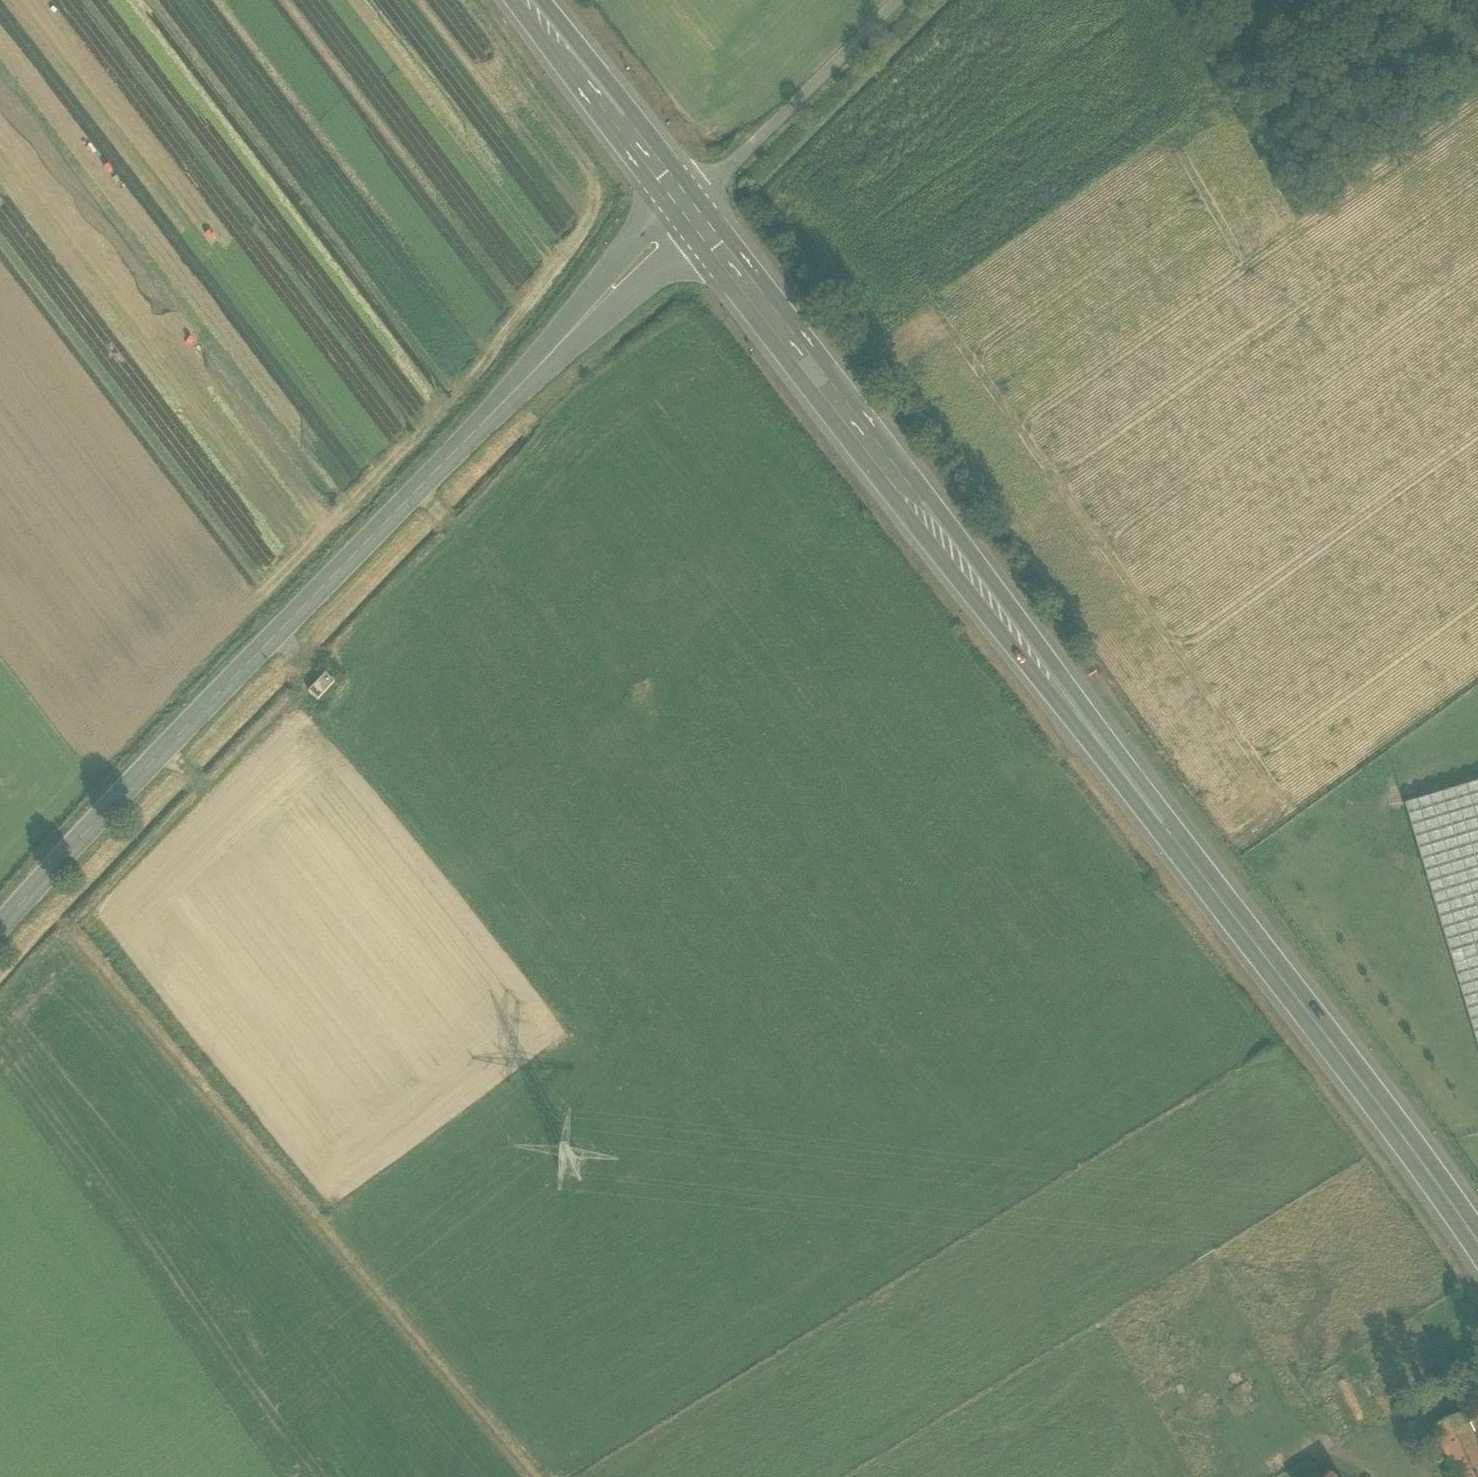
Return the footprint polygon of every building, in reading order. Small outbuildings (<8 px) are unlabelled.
[(324,673),(307,692),(317,701),(334,682),(324,673)] [(1405,804),(1477,1046),(1477,782),(1405,804)] [(1463,1414),(1434,1426),(1458,1476),(1477,1476),(1477,1443),(1477,1444),(1463,1414)]
